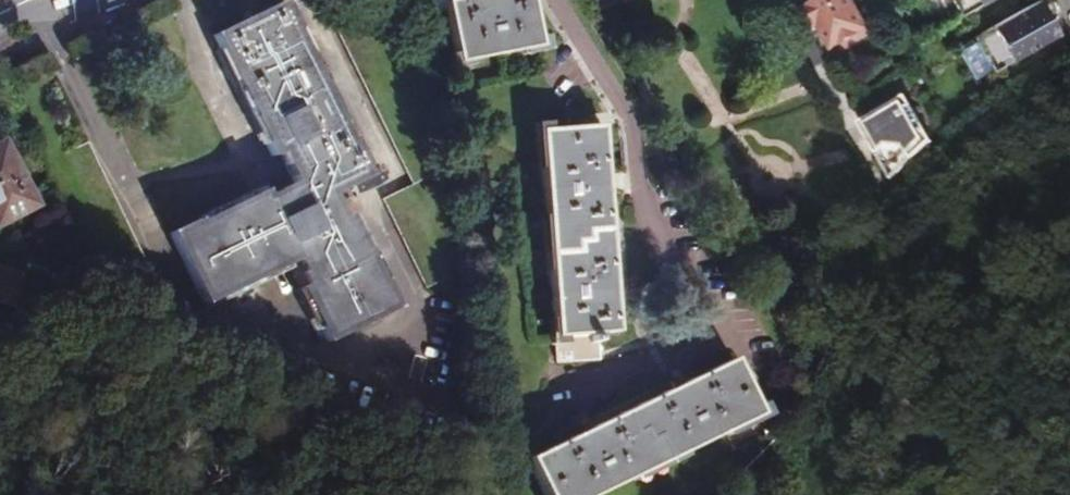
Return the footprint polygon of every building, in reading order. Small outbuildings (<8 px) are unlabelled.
[(351,0),(348,0),(326,10),(411,188),(436,176),(351,0)] [(444,1),(444,4),(456,63),(539,48),(530,0),(447,0),(444,1)] [(622,0),(595,0),(604,16),(624,4),(622,0)] [(624,4),(628,10),(647,0),(622,0),(624,4)] [(869,33),(850,0),(811,0),(813,3),(798,12),(808,30),(818,24),(834,52),(869,33)] [(971,0),(950,0),(956,9),(971,0)] [(970,35),(992,70),(1063,26),(1046,0),(1024,0),(970,35)] [(357,150),(300,31),(298,32),(286,6),(216,39),(271,156),(277,153),(292,186),(264,199),(262,193),(171,235),(206,309),(272,277),(271,275),(287,267),(298,290),(295,291),(321,345),(395,310),(382,283),(384,281),(352,214),(340,220),(329,197),(367,178),(355,151),(357,150)] [(913,154),(930,142),(904,96),(858,122),(873,150),(893,138),(913,154)] [(541,132),(542,149),(602,146),(601,129),(541,132)] [(602,146),(542,149),(543,173),(604,169),(602,146)] [(0,148),(0,224),(31,209),(1,147),(0,148)] [(616,334),(604,169),(543,173),(557,365),(598,362),(596,335),(616,334)] [(405,192),(383,201),(425,293),(447,282),(405,192)] [(13,306),(20,272),(0,267),(0,303),(13,306)] [(523,457),(541,494),(585,494),(754,415),(730,359),(523,457)]
